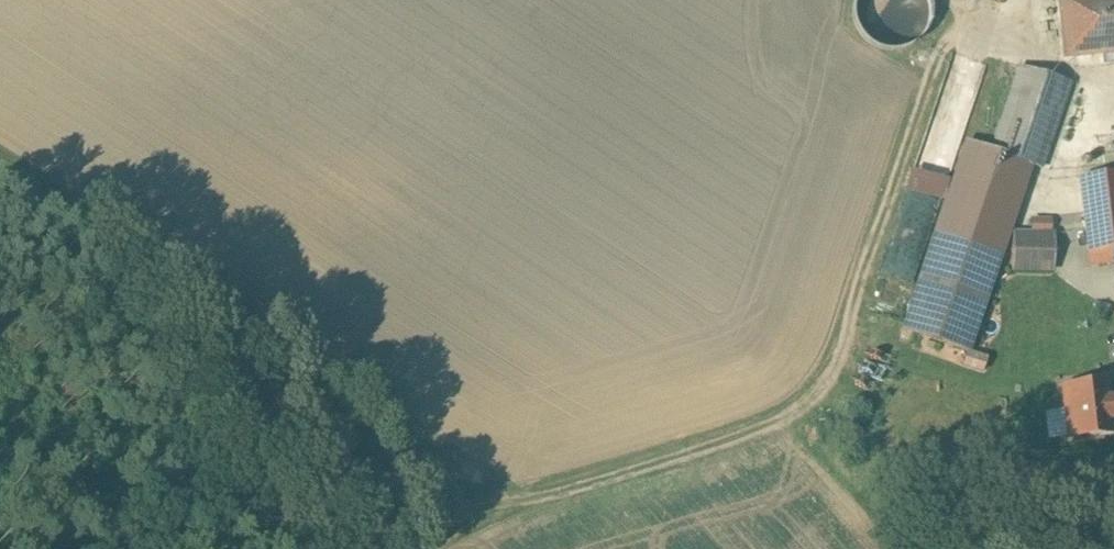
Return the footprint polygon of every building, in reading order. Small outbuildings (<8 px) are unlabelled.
[(886,24),(929,24),(929,0),(887,0),(886,24)] [(1064,57),(1113,52),(1113,0),(1058,0),(1064,57)] [(987,222),(1008,229),(1029,164),(1040,168),(1068,82),(1019,66),(974,205),(991,211),(987,222)] [(1079,177),(1090,264),(1113,261),(1113,173),(1079,177)] [(1012,233),(1012,268),(1052,269),(1053,234),(1012,233)] [(999,256),(935,234),(903,327),(968,349),(999,256)] [(1105,382),(1063,387),(1069,436),(1111,431),(1109,417),(1113,416),(1111,398),(1107,398),(1105,382)]
